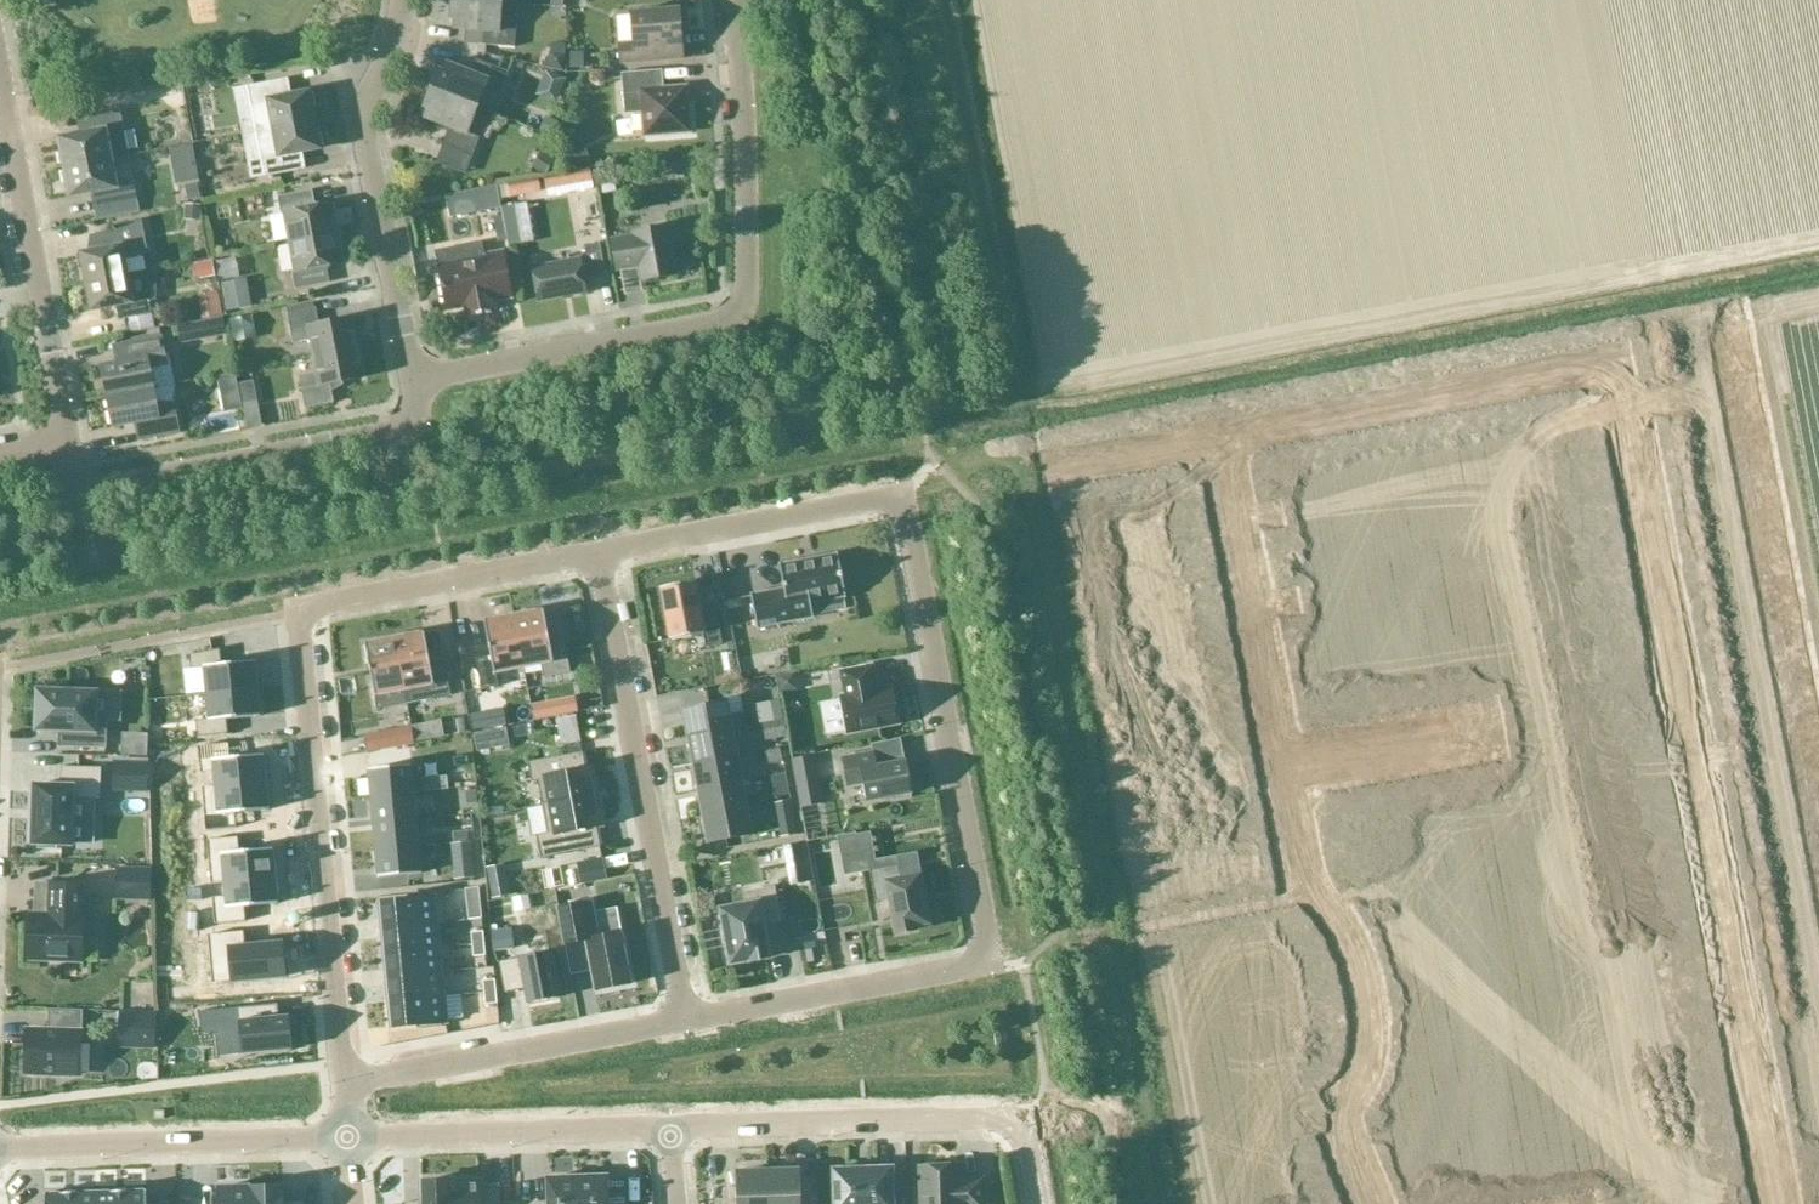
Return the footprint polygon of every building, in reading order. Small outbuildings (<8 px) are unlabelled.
[(501,3),(459,0),(452,0),(450,19),(454,19),(454,29),(480,31),(479,45),(515,48),(518,5),(501,3)] [(683,59),(679,10),(631,13),(633,44),(619,45),(621,64),(683,59)] [(431,89),(478,107),(484,92),(499,98),(509,73),(476,60),(471,73),(446,64),(442,73),(438,71),(431,89)] [(643,114),(645,135),(689,132),(685,88),(654,91),(653,71),(621,74),(625,115),(643,114)] [(315,121),(309,92),(284,97),(280,80),(247,87),(256,132),(315,121)] [(468,133),(478,107),(431,89),(424,108),(428,109),(425,118),(449,128),(443,145),(473,157),(480,138),(468,133)] [(129,156),(125,135),(120,109),(87,115),(90,133),(59,138),(64,168),(129,156)] [(298,171),(295,154),(320,149),(315,121),(256,132),(265,177),(298,171)] [(129,156),(64,168),(70,198),(101,192),(104,207),(137,201),(129,156)] [(599,179),(599,201),(615,201),(616,179),(599,179)] [(290,244),(336,235),(330,204),(319,206),(314,203),(312,191),(278,198),(281,214),(285,214),(290,244)] [(476,201),(477,225),(500,224),(499,200),(476,201)] [(127,275),(124,259),(148,254),(142,220),(116,225),(117,231),(95,235),(97,251),(77,255),(79,270),(83,269),(86,283),(127,275)] [(639,267),(642,281),(676,275),(667,226),(633,233),(633,237),(611,241),(617,271),(639,267)] [(336,235),(290,244),(296,272),(292,273),(295,290),(330,283),(327,271),(330,266),(342,264),(336,235)] [(533,270),(539,301),(586,292),(584,279),(605,275),(599,244),(585,246),(588,259),(533,270)] [(512,298),(503,253),(483,257),(484,261),(475,263),(471,245),(436,252),(446,310),(465,307),(467,315),(495,309),(493,301),(512,298)] [(127,275),(86,283),(88,296),(85,297),(87,312),(116,306),(119,321),(152,315),(149,300),(154,299),(154,272),(157,272),(156,270),(127,275)] [(223,317),(240,316),(239,290),(221,291),(223,317)] [(315,358),(358,350),(352,319),(319,325),(316,309),(287,314),(293,344),(311,340),(315,358)] [(175,385),(170,354),(165,355),(162,338),(113,347),(116,363),(102,366),(107,397),(153,389),(175,385)] [(358,350),(315,358),(318,373),(299,377),(305,409),(334,403),(330,385),(363,379),(358,350)] [(257,401),(253,381),(239,384),(243,404),(257,401)] [(179,433),(174,404),(175,385),(153,389),(107,397),(113,428),(136,424),(139,440),(179,433)] [(1161,485),(1123,492),(1130,534),(1150,530),(1157,570),(1195,562),(1185,509),(1166,512),(1161,485)] [(838,556),(779,567),(784,590),(751,597),(757,629),(779,624),(778,619),(789,617),(790,622),(813,618),(811,604),(846,597),(838,556)] [(695,582),(660,589),(670,641),(704,635),(706,648),(722,645),(716,615),(702,618),(695,582)] [(541,665),(544,679),(570,674),(564,644),(550,646),(543,611),(514,616),(524,669),(541,665)] [(514,616),(484,622),(491,658),(477,660),(482,690),(498,687),(496,674),(524,669),(514,616)] [(424,634),(395,639),(407,705),(451,696),(445,666),(431,669),(424,634)] [(407,705),(395,639),(365,645),(377,710),(407,705)] [(204,669),(206,694),(258,689),(256,662),(221,665),(220,650),(190,656),(191,670),(204,669)] [(871,668),(842,673),(846,698),(841,699),(847,733),(898,723),(892,690),(876,693),(871,668)] [(196,721),(197,738),(228,735),(227,720),(261,717),(258,689),(206,694),(209,720),(196,721)] [(96,693),(38,691),(37,730),(70,731),(70,748),(106,750),(107,720),(95,719),(96,693)] [(1185,694),(1152,700),(1156,719),(1162,717),(1167,746),(1228,735),(1222,703),(1188,710),(1185,694)] [(727,703),(683,711),(689,738),(732,730),(746,727),(744,714),(729,716),(727,703)] [(732,730),(689,738),(693,764),(737,756),(732,730)] [(387,732),(364,736),(367,753),(390,748),(387,732)] [(1173,775),(1167,776),(1170,795),(1203,788),(1200,772),(1234,766),(1228,735),(1167,746),(1173,775)] [(230,759),(229,744),(198,747),(201,774),(214,773),(215,787),(202,788),(202,789),(267,783),(265,756),(230,759)] [(543,806),(525,809),(525,810),(543,806),(596,796),(591,769),(585,770),(582,753),(528,764),(532,783),(538,782),(543,806)] [(873,754),(843,760),(848,787),(864,784),(867,802),(911,794),(905,763),(876,768),(873,754)] [(737,756),(693,764),(698,790),(742,782),(737,756)] [(812,757),(792,760),(797,785),(817,781),(812,757)] [(412,766),(368,770),(370,798),(414,794),(424,793),(423,779),(413,780),(412,766)] [(146,793),(147,768),(113,767),(112,792),(146,793)] [(100,801),(101,769),(61,768),(60,787),(35,786),(33,845),(38,845),(38,850),(57,850),(57,845),(72,846),(73,800),(100,801)] [(742,782),(698,790),(703,817),(747,808),(742,782)] [(206,831),(237,829),(235,814),(270,811),(267,783),(202,789),(206,831)] [(414,794),(370,798),(373,824),(417,820),(414,794)] [(543,806),(525,810),(543,807),(548,834),(537,836),(541,859),(600,848),(596,827),(602,826),(596,796),(543,806)] [(1194,821),(1188,823),(1194,850),(1248,840),(1242,812),(1222,816),(1220,801),(1191,807),(1194,821)] [(747,808),(703,817),(708,844),(752,836),(749,822),(763,819),(761,806),(747,808)] [(417,820),(373,824),(375,851),(376,851),(419,847),(417,820)] [(874,858),(870,834),(855,837),(860,861),(874,858)] [(239,853),(238,838),(207,841),(211,883),(276,877),(273,849),(239,853)] [(1248,840),(1194,850),(1194,851),(1199,850),(1207,891),(1235,885),(1233,871),(1253,867),(1248,840)] [(419,847),(376,851),(378,879),(422,874),(421,860),(430,859),(429,846),(419,847)] [(1687,850),(1673,852),(1675,866),(1689,863),(1687,850)] [(1673,852),(1659,855),(1661,868),(1675,866),(1673,852)] [(920,877),(901,880),(898,866),(869,871),(875,903),(890,900),(896,935),(916,931),(915,927),(929,924),(920,877)] [(151,870),(117,869),(116,888),(150,889),(151,870)] [(279,905),(276,877),(211,883),(211,884),(224,883),(226,898),(213,899),(215,925),(246,922),(244,908),(279,905)] [(50,916),(30,916),(29,960),(82,961),(84,918),(81,918),(82,886),(51,885),(50,916)] [(763,925),(780,922),(774,888),(744,894),(746,906),(721,911),(731,964),(749,961),(750,962),(770,959),(763,925)] [(447,924),(444,893),(431,894),(431,899),(380,904),(383,929),(437,924),(437,925),(447,924)] [(592,902),(558,908),(565,946),(586,942),(595,992),(632,985),(622,933),(599,937),(592,902)] [(1699,914),(1685,917),(1687,930),(1701,928),(1699,914)] [(1685,917),(1671,920),(1673,933),(1687,930),(1685,917)] [(439,947),(437,925),(437,924),(383,929),(385,954),(439,948),(439,947)] [(245,947),(244,932),(208,936),(213,984),(286,978),(282,944),(245,947)] [(484,944),(483,932),(471,933),(472,946),(484,944)] [(486,956),(484,944),(472,946),(474,958),(486,956)] [(441,973),(440,960),(450,959),(449,947),(439,947),(439,948),(385,954),(387,978),(441,973)] [(528,1004),(560,998),(551,953),(499,963),(505,994),(526,990),(528,1004)] [(444,997),(441,973),(387,978),(390,1002),(444,997)] [(1711,979),(1697,982),(1700,995),(1714,992),(1711,979)] [(496,992),(495,980),(483,981),(484,994),(496,992)] [(1697,982),(1683,984),(1686,998),(1700,995),(1697,982)] [(497,1004),(496,992),(484,994),(485,1006),(497,1004)] [(446,1020),(444,997),(390,1002),(392,1028),(419,1026),(420,1030),(442,1028),(441,1021),(446,1020)] [(277,1005),(237,1009),(242,1055),(292,1050),(289,1017),(274,1019),(273,1007),(277,1006),(277,1005)] [(154,1049),(155,1014),(121,1013),(120,1048),(154,1049)] [(82,1033),(26,1031),(25,1074),(81,1076),(82,1033)] [(1723,1043),(1709,1046),(1711,1059),(1726,1056),(1723,1043)] [(164,1120),(164,1111),(154,1111),(154,1120),(164,1120)] [(1421,1132),(1395,1140),(1407,1185),(1434,1177),(1421,1132)] [(957,1181),(957,1166),(921,1168),(922,1203),(983,1203),(983,1180),(957,1181)] [(892,1168),(833,1170),(834,1203),(894,1203),(892,1168)] [(798,1186),(797,1171),(768,1172),(769,1203),(813,1203),(812,1185),(798,1186)] [(768,1172),(739,1173),(739,1200),(736,1203),(769,1203),(768,1172)] [(549,1203),(578,1203),(577,1178),(567,1178),(567,1179),(548,1180),(549,1203)] [(577,1178),(578,1203),(607,1203),(606,1178),(587,1179),(587,1178),(577,1178)] [(451,1183),(451,1182),(422,1183),(422,1203),(452,1203),(451,1183)] [(451,1183),(452,1203),(500,1203),(500,1187),(479,1188),(479,1182),(452,1183),(451,1183)] [(250,1188),(251,1203),(282,1203),(282,1187),(250,1188)] [(1561,1187),(1547,1190),(1548,1200),(1563,1197),(1561,1187)] [(250,1188),(218,1189),(219,1203),(251,1203),(250,1188)] [(1547,1190),(1533,1193),(1534,1202),(1548,1200),(1547,1190)] [(96,1193),(96,1203),(147,1203),(147,1191),(96,1193)] [(96,1193),(45,1195),(45,1203),(96,1203),(96,1193)]
